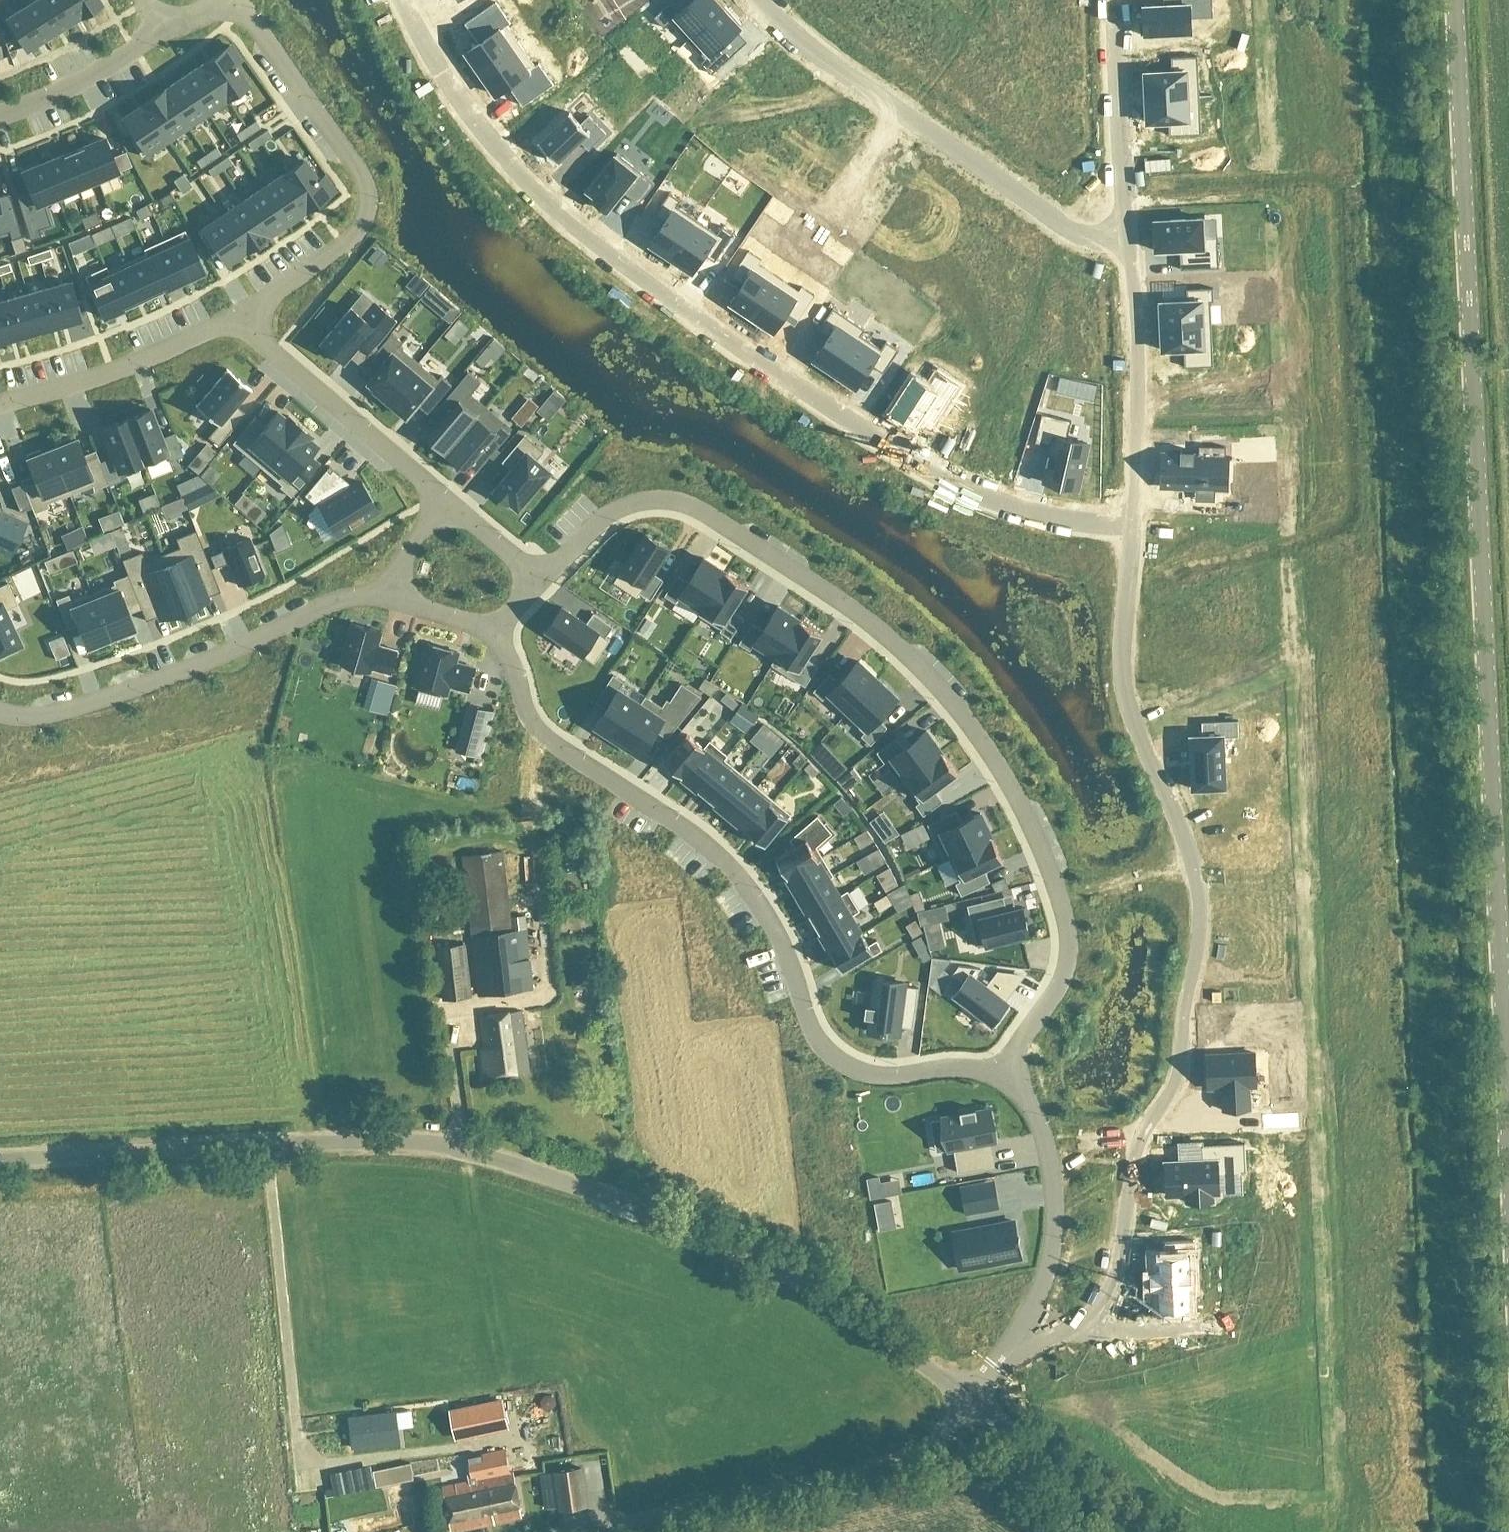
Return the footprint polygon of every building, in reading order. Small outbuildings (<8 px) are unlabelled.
[(25,5),(44,36),(63,25),(47,0),(32,0),(25,5)] [(63,25),(81,13),(73,0),(47,0),(63,25)] [(81,13),(82,15),(101,3),(99,0),(73,0),(81,13)] [(654,17),(664,28),(671,21),(689,40),(723,9),(715,0),(693,0),(692,1),(690,3),(685,3),(682,0),(673,0),(654,17)] [(1141,21),(1141,35),(1192,33),(1191,18),(1213,17),(1212,0),(1180,0),(1180,4),(1164,5),(1144,6),(1145,21),(1141,21)] [(496,2),(465,23),(479,43),(466,52),(481,73),(522,45),(507,25),(511,23),(496,2)] [(25,48),(44,36),(25,5),(6,17),(25,48)] [(723,9),(689,40),(706,59),(701,62),(712,74),(733,55),(725,46),(725,42),(737,31),(740,28),(723,9)] [(1022,60),(1012,60),(1013,79),(1067,77),(1065,44),(1021,45),(1022,60)] [(227,99),(248,84),(235,65),(241,61),(230,45),(204,63),(204,64),(227,99)] [(522,45),(481,73),(496,95),(509,86),(523,106),(554,84),(539,63),(536,66),(522,45)] [(1172,71),(1145,73),(1147,96),(1146,96),(1146,98),(1200,96),(1198,56),(1172,57),(1172,71)] [(227,99),(204,64),(183,78),(207,112),(227,99)] [(207,112),(183,78),(164,91),(187,126),(207,112)] [(187,126),(164,91),(163,90),(144,104),(167,139),(187,126)] [(1200,96),(1146,98),(1146,101),(1147,101),(1148,123),(1169,122),(1170,136),(1202,134),(1200,96)] [(123,118),(136,138),(131,141),(142,156),(167,139),(144,104),(123,118)] [(540,141),(539,142),(559,163),(560,162),(559,162),(581,141),(589,150),(607,133),(590,115),(581,123),(570,112),(569,113),(570,114),(541,142),(540,141)] [(251,135),(261,128),(256,121),(246,128),(251,135)] [(251,135),(246,128),(237,135),(241,141),(251,135)] [(258,137),(262,144),(272,137),(268,130),(258,137)] [(248,144),(252,150),(262,144),(258,137),(248,144)] [(104,139),(83,147),(97,180),(118,172),(104,139)] [(722,139),(718,146),(728,153),(732,146),(722,139)] [(732,146),(728,153),(737,160),(742,153),(732,146)] [(83,147),(63,155),(77,188),(97,180),(83,147)] [(217,148),(207,155),(211,161),(221,155),(217,148)] [(617,153),(588,190),(597,198),(595,201),(607,211),(623,191),(639,203),(655,183),(617,153)] [(77,188),(63,155),(44,163),(57,197),(77,188)] [(197,162),(201,168),(211,161),(207,155),(197,162)] [(228,157),(218,164),(223,171),(233,164),(228,157)] [(323,176),(317,180),(304,160),(283,174),(307,209),(307,210),(334,192),(323,176)] [(752,160),(748,167),(758,174),(762,167),(752,160)] [(31,192),(17,198),(30,240),(41,237),(39,229),(51,225),(43,202),(57,197),(44,164),(23,172),(31,192)] [(208,171),(213,177),(223,171),(218,164),(208,171)] [(762,167),(758,174),(767,180),(772,174),(762,167)] [(188,181),(184,174),(177,179),(181,185),(188,181)] [(287,223),(307,209),(283,174),(263,188),(287,223)] [(928,174),(901,213),(917,224),(944,185),(928,174)] [(181,185),(186,191),(192,187),(188,181),(181,185)] [(782,181),(778,187),(788,194),(792,188),(782,181)] [(263,188),(243,201),(267,236),(287,223),(263,188)] [(792,188),(788,194),(798,201),(802,195),(792,188)] [(160,199),(164,207),(175,201),(171,193),(160,199)] [(665,221),(650,244),(672,258),(697,220),(677,206),(680,200),(669,193),(655,214),(665,221)] [(9,232),(12,240),(23,236),(20,228),(9,194),(0,196),(0,234),(9,232)] [(247,250),(267,236),(243,201),(223,214),(247,250)] [(89,215),(93,226),(101,223),(96,212),(89,215)] [(138,214),(131,218),(135,227),(142,224),(138,214)] [(198,232),(208,247),(213,244),(227,264),(247,250),(223,214),(198,232)] [(86,230),(93,226),(89,215),(81,218),(86,230)] [(131,218),(123,221),(128,230),(135,227),(131,218)] [(1203,218),(1155,221),(1156,251),(1180,249),(1181,269),(1219,268),(1218,238),(1204,238),(1203,218)] [(697,220),(672,258),(693,273),(705,255),(715,262),(734,233),(722,226),(717,233),(697,220)] [(184,281),(205,271),(186,230),(165,240),(184,281)] [(98,231),(91,234),(95,243),(102,240),(98,231)] [(91,234),(83,238),(88,247),(95,243),(91,234)] [(184,281),(165,240),(146,249),(164,290),(184,281)] [(50,249),(39,253),(41,261),(52,257),(50,249)] [(129,266),(145,299),(165,290),(164,290),(146,249),(145,249),(149,257),(129,266)] [(740,288),(731,303),(753,317),(779,277),(759,264),(762,260),(749,251),(731,277),(743,284),(740,288)] [(39,253),(27,257),(30,265),(41,261),(39,253)] [(882,254),(878,260),(887,267),(892,261),(882,254)] [(892,261),(887,267),(897,274),(902,268),(892,261)] [(0,266),(0,274),(12,271),(9,263),(0,266)] [(110,275),(106,267),(124,308),(125,308),(145,299),(129,266),(110,275)] [(104,318),(124,308),(106,267),(85,277),(104,318)] [(912,275),(908,281),(917,288),(922,282),(912,275)] [(779,277),(753,317),(774,332),(784,318),(787,313),(798,321),(815,295),(802,286),(799,290),(779,277)] [(59,325),(80,319),(70,282),(48,288),(59,325)] [(922,282),(917,288),(927,295),(932,288),(922,282)] [(28,294),(38,331),(59,326),(59,325),(48,288),(28,294)] [(1188,301),(1161,302),(1162,326),(1212,324),(1211,302),(1214,301),(1214,288),(1187,289),(1188,301)] [(17,337),(38,331),(28,294),(7,300),(17,337)] [(942,295),(938,302),(948,309),(952,302),(942,295)] [(17,337),(7,300),(0,302),(0,342),(17,337)] [(952,302),(948,309),(957,316),(962,309),(952,302)] [(330,331),(320,343),(328,350),(325,353),(336,362),(339,359),(343,362),(363,338),(373,347),(396,321),(377,305),(365,320),(350,307),(339,320),(336,317),(327,328),(330,331)] [(829,336),(814,359),(835,373),(861,335),(865,329),(834,308),(819,330),(829,336)] [(1212,324),(1162,326),(1163,350),(1184,349),(1185,367),(1213,366),(1212,324)] [(387,400),(419,363),(400,347),(404,343),(392,333),(371,357),(382,366),(367,383),(370,386),(368,388),(379,397),(381,394),(387,400)] [(861,335),(835,373),(857,388),(872,365),(884,373),(899,350),(887,341),(881,349),(861,335)] [(438,379),(419,363),(387,400),(407,417),(422,400),(432,409),(453,385),(441,375),(438,379)] [(251,389),(228,369),(197,406),(219,425),(208,437),(218,446),(239,421),(230,413),(251,389)] [(447,454),(484,410),(469,398),(481,383),(469,372),(439,407),(448,414),(428,438),(447,454)] [(914,376),(892,411),(902,417),(899,420),(912,428),(914,425),(917,427),(924,417),(935,424),(945,410),(960,386),(940,373),(931,387),(914,376)] [(150,409),(126,418),(145,466),(168,457),(169,461),(183,456),(174,432),(161,437),(150,409)] [(497,449),(498,450),(511,434),(484,410),(447,454),(466,470),(468,467),(476,473),(497,449)] [(232,443),(263,469),(300,425),(288,416),(286,419),(277,412),(261,431),(250,422),(232,443)] [(1042,414),(1036,443),(1053,447),(1045,482),(1077,490),(1088,443),(1067,438),(1072,420),(1042,414)] [(100,461),(107,480),(109,485),(123,479),(122,475),(145,466),(126,418),(102,428),(113,456),(100,461)] [(300,425),(263,469),(281,485),(280,487),(291,497),(313,471),(302,463),(317,445),(308,438),(311,435),(300,425)] [(511,473),(495,492),(509,503),(510,501),(519,508),(550,472),(537,461),(543,453),(524,436),(503,462),(511,469),(511,473)] [(56,448),(52,449),(70,495),(92,486),(94,490),(108,484),(100,462),(97,455),(84,460),(77,440),(72,441),(71,438),(55,444),(56,448)] [(1162,486),(1161,486),(1197,488),(1197,489),(1198,489),(1198,480),(1215,481),(1216,461),(1226,462),(1226,461),(1226,447),(1200,446),(1199,456),(1194,455),(1195,451),(1181,450),(1181,455),(1163,454),(1162,455),(1163,455),(1163,470),(1162,470),(1162,471),(1163,471),(1163,486),(1162,486)] [(36,479),(23,484),(32,508),(34,513),(49,508),(47,504),(70,495),(52,449),(42,453),(40,450),(26,455),(36,479)] [(304,496),(315,505),(317,503),(336,535),(378,510),(360,481),(346,490),(339,478),(340,476),(329,466),(304,496)] [(20,512),(21,512),(20,511),(31,507),(31,508),(32,508),(23,484),(22,483),(22,484),(12,488),(11,487),(11,488),(20,512)] [(14,559),(30,524),(3,511),(3,509),(0,508),(0,553),(14,559)] [(282,524),(269,533),(276,552),(291,546),(291,544),(289,545),(285,533),(286,533),(282,524)] [(196,530),(175,538),(178,546),(162,553),(184,610),(208,601),(207,597),(220,592),(196,530)] [(669,549),(646,534),(615,582),(638,597),(640,593),(651,600),(664,580),(653,573),(669,549)] [(213,568),(227,562),(236,585),(262,575),(247,539),(221,549),(222,550),(208,556),(213,568)] [(145,559),(142,552),(121,560),(127,575),(139,604),(146,621),(159,616),(160,620),(184,610),(162,553),(145,559)] [(678,576),(665,596),(676,603),(681,595),(703,609),(699,615),(700,615),(727,573),(704,558),(689,583),(678,576)] [(727,573),(700,615),(722,629),(720,631),(732,639),(744,618),(734,611),(749,587),(727,573)] [(121,639),(135,633),(126,609),(139,604),(127,575),(112,581),(114,585),(92,593),(110,639),(120,635),(121,639)] [(13,652),(12,649),(19,645),(20,645),(22,644),(21,643),(20,643),(5,611),(18,605),(8,583),(0,586),(0,659),(13,652)] [(92,593),(71,602),(68,595),(55,600),(67,629),(78,625),(88,652),(103,646),(101,642),(110,639),(92,593)] [(752,624),(739,644),(750,651),(755,643),(776,657),(771,665),(772,665),(801,621),(779,606),(763,630),(752,624)] [(563,607),(547,630),(595,663),(610,640),(607,637),(614,627),(594,613),(587,624),(563,607)] [(801,621),(772,665),(805,687),(818,667),(808,660),(823,636),(801,621)] [(382,632),(352,624),(341,664),(371,673),(372,669),(391,674),(398,651),(379,646),(382,632)] [(420,687),(416,704),(439,710),(444,694),(448,695),(450,686),(469,691),(476,668),(456,663),(459,652),(428,644),(417,686),(420,687)] [(830,673),(814,691),(823,700),(827,696),(846,714),(879,679),(859,661),(840,682),(830,673)] [(618,741),(642,705),(620,690),(625,683),(614,675),(600,696),(611,703),(596,726),(618,741)] [(879,679),(846,714),(865,732),(862,736),(871,745),(888,727),(878,719),(898,698),(879,679)] [(377,680),(371,703),(390,709),(397,685),(377,680)] [(641,755),(656,731),(667,738),(703,697),(682,684),(671,702),(668,700),(664,707),(647,696),(642,705),(618,741),(641,755)] [(1193,736),(1191,736),(1191,738),(1194,787),(1193,787),(1193,789),(1195,789),(1195,788),(1224,787),(1224,788),(1226,787),(1226,785),(1223,737),(1239,736),(1239,720),(1202,722),(1203,736),(1193,736)] [(464,728),(458,752),(481,758),(487,734),(464,728)] [(773,734),(767,729),(761,737),(767,742),(773,734)] [(897,738),(877,752),(885,762),(889,760),(904,780),(943,752),(927,731),(904,748),(897,738)] [(773,734),(767,742),(773,747),(779,739),(773,734)] [(687,735),(664,762),(683,777),(712,742),(710,741),(704,748),(687,735)] [(712,742),(683,777),(698,790),(727,755),(712,742)] [(943,752),(904,780),(920,802),(916,805),(924,816),(943,801),(936,791),(959,774),(943,752)] [(698,790),(698,791),(715,804),(741,773),(725,760),(728,756),(727,755),(698,790)] [(799,758),(793,766),(799,771),(805,763),(799,758)] [(741,773),(715,804),(732,818),(758,786),(741,773)] [(758,786),(732,818),(747,831),(773,800),(758,786)] [(773,800),(747,831),(766,846),(792,815),(773,800)] [(950,814),(928,824),(945,859),(949,857),(992,836),(981,813),(962,822),(955,826),(950,814)] [(795,847),(776,858),(788,877),(822,857),(817,847),(833,833),(818,816),(790,840),(795,847)] [(861,825),(852,830),(856,837),(865,832),(861,825)] [(856,837),(860,844),(869,838),(865,832),(856,837)] [(992,836),(949,857),(960,881),(956,883),(962,896),(984,885),(978,874),(985,870),(1004,861),(992,836)] [(879,850),(868,856),(874,867),(886,860),(879,850)] [(526,916),(511,918),(503,851),(463,856),(480,995),(534,988),(526,916)] [(822,857),(788,877),(799,896),(833,875),(822,857)] [(833,875),(799,896),(810,914),(849,891),(848,890),(840,895),(830,878),(834,876),(833,875)] [(893,904),(908,895),(904,885),(888,895),(893,904)] [(810,914),(809,914),(820,933),(821,933),(860,910),(849,891),(810,914)] [(1002,897),(966,906),(976,948),(1028,935),(1021,909),(1006,912),(1002,897)] [(860,910),(821,933),(832,952),(862,933),(852,916),(860,911),(860,910)] [(907,928),(913,938),(922,933),(916,923),(907,928)] [(862,933),(832,952),(843,971),(873,954),(874,956),(883,950),(877,940),(869,945),(862,933)] [(919,953),(927,948),(928,947),(921,936),(912,941),(919,953)] [(444,1000),(472,996),(466,944),(438,948),(444,1000)] [(933,958),(929,985),(931,987),(936,991),(951,972),(945,968),(951,960),(933,958)] [(963,983),(953,996),(987,1022),(992,1025),(998,1017),(1008,1004),(1005,1002),(986,987),(974,978),(981,969),(959,966),(953,974),(956,976),(955,977),(963,983)] [(866,1006),(865,1018),(870,1019),(868,1032),(881,1033),(881,1034),(887,1035),(887,1034),(900,1036),(901,1027),(910,1028),(913,1028),(915,1013),(918,988),(906,986),(907,984),(875,980),(872,1007),(866,1006)] [(482,1016),(486,1049),(482,1050),(485,1077),(530,1072),(522,1011),(482,1016)] [(1255,1053),(1207,1055),(1209,1088),(1225,1088),(1226,1095),(1223,1095),(1224,1110),(1250,1109),(1249,1087),(1257,1086),(1255,1053)] [(961,1115),(943,1118),(949,1150),(954,1149),(958,1173),(986,1167),(983,1152),(980,1153),(979,1144),(996,1141),(990,1110),(977,1112),(976,1109),(960,1112),(961,1115)] [(1203,1161),(1166,1163),(1167,1195),(1187,1194),(1188,1202),(1213,1201),(1212,1193),(1220,1193),(1219,1173),(1246,1172),(1245,1143),(1202,1145),(1203,1161)] [(972,1184),(972,1185),(962,1187),(962,1186),(961,1186),(961,1187),(966,1213),(966,1214),(967,1214),(978,1212),(978,1211),(973,1185),(973,1184),(972,1184)] [(960,1269),(1022,1258),(1019,1242),(1020,1241),(1020,1238),(1018,1238),(1015,1222),(953,1233),(960,1269)] [(1156,1273),(1151,1273),(1152,1290),(1161,1289),(1162,1310),(1188,1308),(1187,1288),(1192,1288),(1191,1271),(1190,1271),(1190,1258),(1196,1257),(1195,1239),(1162,1241),(1162,1257),(1155,1257),(1156,1273)] [(503,1401),(450,1412),(455,1437),(508,1426),(503,1401)] [(400,1443),(395,1409),(348,1415),(353,1449),(400,1443)] [(468,1475),(470,1481),(443,1487),(452,1531),(522,1517),(514,1473),(510,1473),(506,1450),(468,1458),(471,1474),(468,1475)] [(555,1471),(561,1509),(587,1505),(581,1468),(555,1471)]
